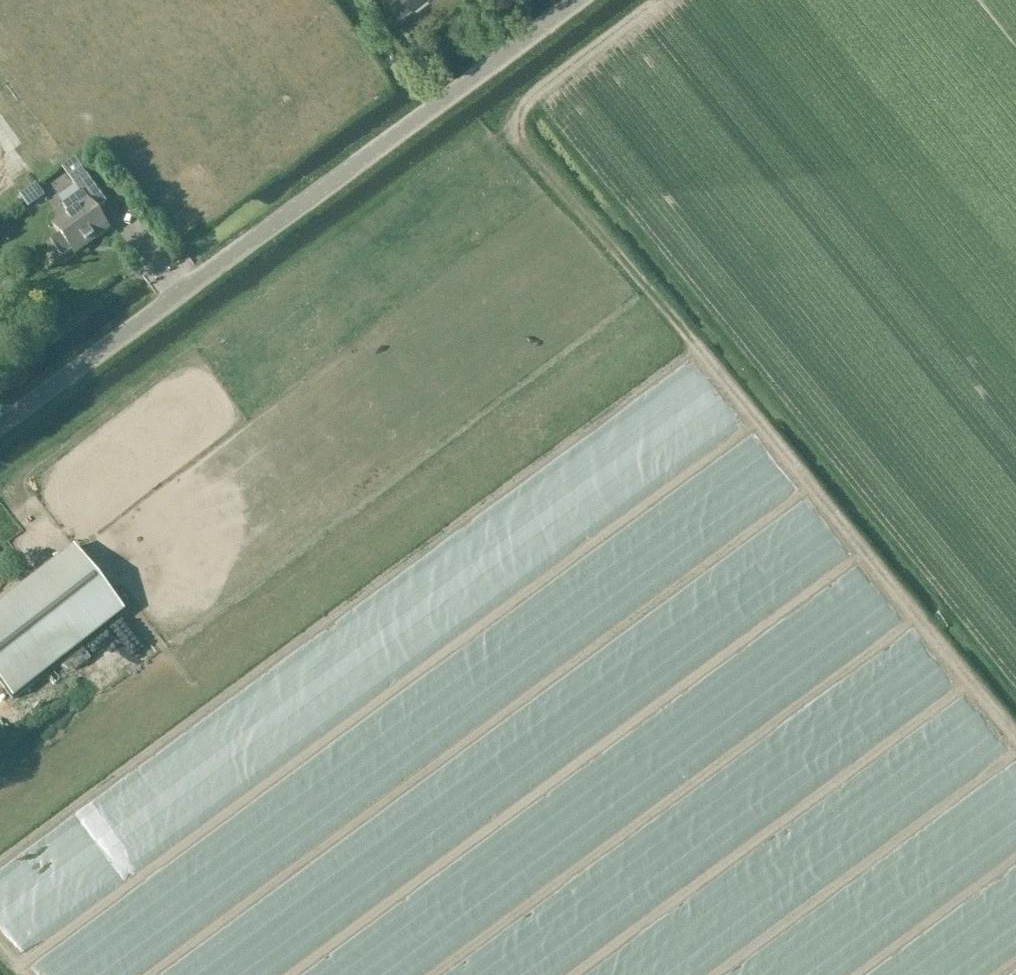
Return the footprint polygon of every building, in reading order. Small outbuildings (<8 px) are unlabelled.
[(390,0),(402,15),(412,6),(414,8),(423,0),(390,0)] [(62,258),(91,237),(94,241),(109,231),(95,211),(106,203),(79,167),(67,175),(80,193),(63,206),(69,214),(52,225),(60,236),(51,243),(62,258)] [(0,607),(0,682),(14,700),(125,612),(75,548),(0,607)]
